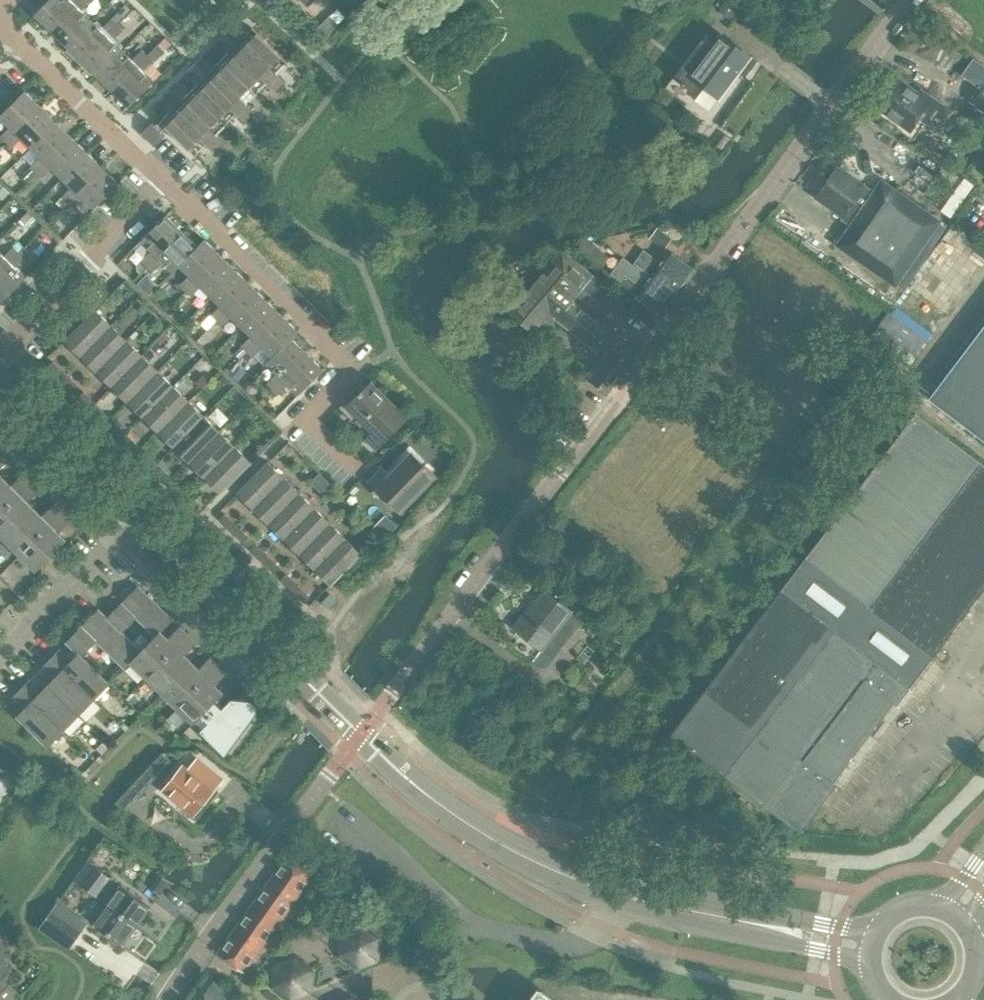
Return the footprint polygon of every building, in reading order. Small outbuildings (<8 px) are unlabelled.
[(80,0),(48,0),(34,14),(50,30),(80,0)] [(91,19),(81,10),(91,0),(80,0),(50,30),(66,45),(91,19)] [(81,60),(116,25),(110,19),(101,29),(91,19),(66,45),(81,60)] [(97,76),(122,50),(112,40),(122,31),(116,25),(81,60),(97,76)] [(287,62),(252,27),(243,36),(232,26),(218,41),(229,51),(221,59),(256,93),(266,83),(274,91),(284,81),(276,73),(287,62)] [(734,77),(750,56),(720,34),(712,46),(702,39),(671,79),(678,85),(678,86),(682,90),(683,88),(690,94),(700,89),(703,86),(718,98),(730,82),(728,80),(732,75),(734,77)] [(158,45),(148,55),(155,61),(165,51),(158,45)] [(112,91),(147,55),(141,50),(132,59),(122,50),(97,76),(112,91)] [(128,106),(154,81),(143,70),(153,61),(147,55),(112,91),(128,106)] [(246,104),(256,93),(221,59),(213,67),(202,57),(188,71),(199,82),(191,90),(226,124),(236,114),(244,122),(254,112),(246,104)] [(926,121),(939,103),(920,90),(918,93),(896,78),(877,106),(910,129),(919,116),(926,121)] [(982,84),(970,100),(983,110),(983,85),(982,84)] [(216,135),(226,124),(191,90),(180,101),(185,106),(176,115),(171,110),(160,121),(195,156),(206,145),(214,153),(223,143),(216,135)] [(40,106),(24,91),(0,115),(0,117),(9,127),(0,136),(0,137),(5,142),(40,106)] [(30,147),(56,122),(40,106),(5,142),(11,147),(21,138),(30,147)] [(36,172),(71,137),(56,122),(30,147),(40,157),(31,167),(36,172)] [(165,135),(161,131),(152,122),(141,133),(155,145),(165,135)] [(61,178),(87,152),(71,137),(36,172),(42,178),(52,168),(61,178)] [(67,202),(102,167),(87,152),(61,178),(71,187),(61,197),(67,202)] [(894,287),(940,220),(881,179),(873,190),(837,166),(815,198),(842,216),(841,219),(849,225),(836,245),(894,287)] [(93,209),(112,190),(118,183),(102,167),(67,202),(73,208),(82,198),(93,209)] [(147,266),(182,231),(165,215),(140,240),(151,251),(141,260),(147,266)] [(670,240),(656,230),(650,238),(664,248),(670,240)] [(172,272),(204,239),(197,246),(182,231),(147,266),(153,272),(162,262),(172,272)] [(185,290),(220,255),(204,239),(172,272),(173,272),(179,265),(189,275),(180,285),(185,290)] [(19,251),(13,246),(4,256),(0,252),(0,271),(19,251)] [(613,292),(563,250),(530,257),(576,296),(574,297),(608,325),(624,306),(654,327),(695,270),(668,251),(651,275),(647,272),(656,260),(643,250),(632,265),(622,257),(610,274),(620,281),(613,292)] [(26,277),(15,267),(25,257),(19,251),(0,271),(0,302),(0,303),(26,277)] [(210,296),(236,270),(220,255),(185,290),(191,296),(200,286),(210,296)] [(216,321),(251,285),(236,270),(210,296),(220,305),(210,315),(216,321)] [(611,329),(542,272),(508,313),(533,333),(544,320),(549,323),(554,317),(600,355),(598,358),(599,359),(585,377),(606,394),(635,354),(609,333),(611,329)] [(137,283),(148,293),(157,284),(146,273),(137,283)] [(241,326),(266,300),(251,285),(216,321),(222,326),(231,316),(241,326)] [(247,350),(281,315),(266,300),(241,326),(251,335),(241,345),(247,350)] [(81,355),(111,325),(95,309),(65,340),(81,355)] [(272,356),(297,330),(281,315),(247,350),(253,356),(262,347),(272,356)] [(928,398),(983,440),(983,323),(928,398)] [(96,370),(126,340),(111,325),(81,355),(96,370)] [(272,389),(307,353),(291,338),(298,331),(297,330),(272,356),(265,363),(276,373),(266,383),(272,389)] [(112,386),(142,355),(126,340),(96,370),(112,386)] [(323,369),(307,353),(272,389),(278,394),(287,385),(298,395),(323,369)] [(127,401),(157,370),(142,355),(112,386),(127,401)] [(64,372),(52,361),(47,367),(58,378),(64,372)] [(143,416),(173,386),(157,370),(127,401),(143,416)] [(76,384),(64,372),(58,378),(71,390),(76,384)] [(376,449),(408,417),(370,381),(346,405),(372,430),(365,438),(376,449)] [(158,431),(188,401),(173,386),(143,416),(158,431)] [(95,403),(83,391),(78,397),(89,408),(95,403)] [(174,446),(204,416),(188,401),(158,431),(174,446)] [(107,415),(95,403),(89,408),(101,420),(107,415)] [(983,588),(983,466),(915,413),(805,558),(671,734),(799,832),(837,783),(833,780),(893,702),(896,705),(941,645),(983,588)] [(189,462),(219,431),(204,416),(174,446),(189,462)] [(126,433),(114,422),(109,427),(120,439),(126,433)] [(205,477),(235,446),(219,431),(189,462),(205,477)] [(138,445),(126,433),(120,439),(132,451),(138,445)] [(220,492),(250,462),(235,446),(205,477),(220,492)] [(400,512),(436,475),(409,448),(384,474),(379,470),(368,481),(375,488),(400,512)] [(8,459),(0,451),(0,467),(8,459)] [(157,464),(145,452),(139,458),(151,469),(157,464)] [(253,508),(283,477),(267,461),(237,492),(253,508)] [(169,475),(157,464),(151,469),(163,481),(169,475)] [(31,481),(23,473),(11,485),(4,478),(0,482),(0,513),(31,481)] [(269,523),(299,492),(283,477),(253,508),(269,523)] [(34,508),(27,501),(39,489),(31,481),(0,513),(0,534),(5,539),(34,508)] [(188,494),(176,482),(170,488),(182,499),(188,494)] [(284,538),(314,507),(299,492),(269,523),(284,538)] [(200,505),(188,494),(182,499),(194,511),(200,505)] [(20,554),(62,511),(54,503),(42,515),(34,508),(5,539),(20,554)] [(299,553),(329,522),(314,507),(284,538),(299,553)] [(36,569),(66,539),(58,531),(70,519),(62,511),(20,554),(36,569)] [(236,525),(224,513),(219,519),(231,530),(236,525)] [(315,568),(345,538),(329,522),(299,553),(315,568)] [(248,537),(236,525),(231,530),(243,542),(248,537)] [(331,584),(361,553),(345,538),(315,568),(331,584)] [(267,555),(255,543),(250,549),(262,561),(267,555)] [(279,567),(267,555),(262,561),(274,572),(279,567)] [(298,585),(286,574),(281,579),(292,591),(298,585)] [(310,597),(298,585),(292,591),(304,603),(310,597)] [(121,631),(136,617),(156,636),(160,631),(172,619),(138,586),(106,617),(121,631)] [(542,649),(571,610),(544,589),(533,604),(536,606),(530,613),(527,611),(524,616),(522,615),(516,623),(517,625),(515,628),(542,649)] [(141,651),(121,631),(106,617),(98,609),(66,642),(78,653),(92,666),(107,651),(125,668),(131,662),(141,651)] [(131,662),(146,677),(187,635),(179,627),(167,639),(160,631),(156,636),(141,651),(131,662)] [(161,692),(191,662),(184,655),(196,643),(187,635),(146,677),(161,692)] [(109,683),(92,666),(78,653),(71,661),(59,649),(51,657),(93,699),(109,683)] [(93,699),(51,657),(43,665),(55,677),(48,684),(78,714),(93,699)] [(176,708),(218,665),(210,657),(198,669),(191,662),(161,692),(176,708)] [(194,721),(221,694),(222,692),(215,685),(226,673),(218,665),(176,708),(192,723),(194,721)] [(78,714),(48,684),(41,692),(28,680),(20,688),(63,730),(78,714)] [(63,730),(20,688),(12,696),(24,708),(17,716),(47,745),(63,730)] [(257,710),(257,706),(256,703),(253,700),(249,699),(231,698),(228,701),(221,694),(194,721),(201,729),(199,730),(225,755),(255,714),(257,710)] [(214,790),(223,779),(196,758),(188,768),(182,764),(161,790),(193,816),(214,790)] [(243,972),(312,874),(286,856),(217,954),(243,972)] [(96,896),(102,887),(90,879),(84,888),(96,896)] [(136,925),(149,906),(120,885),(107,904),(103,901),(103,902),(136,925)] [(136,925),(103,902),(89,921),(122,944),(136,925)] [(81,931),(52,910),(42,923),(71,944),(81,931)] [(352,968),(374,958),(377,935),(357,920),(336,930),(334,952),(316,965),(296,949),(272,960),(269,986),(287,999),(358,999),(347,993),(352,968)] [(10,947),(4,941),(0,945),(0,957),(10,947)] [(0,976),(0,999),(4,999),(14,990),(0,976)] [(213,980),(198,999),(239,999),(213,980)] [(538,987),(528,999),(554,999),(538,987)]
